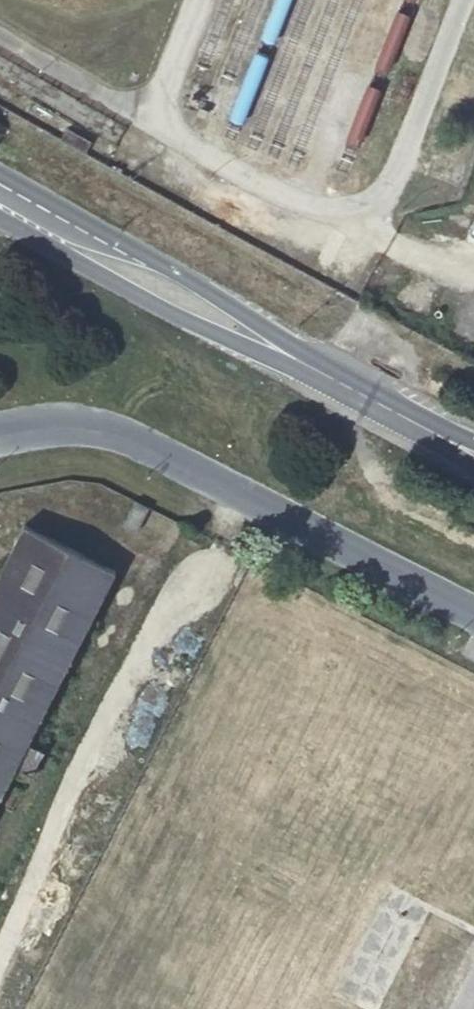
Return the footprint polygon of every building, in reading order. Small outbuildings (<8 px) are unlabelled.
[(75,146),(99,159),(109,141),(85,128),(75,146)] [(150,508),(137,502),(123,524),(137,532),(150,508)] [(16,769),(31,778),(45,750),(30,742),(117,573),(24,526),(0,574),(0,800),(16,769)]
